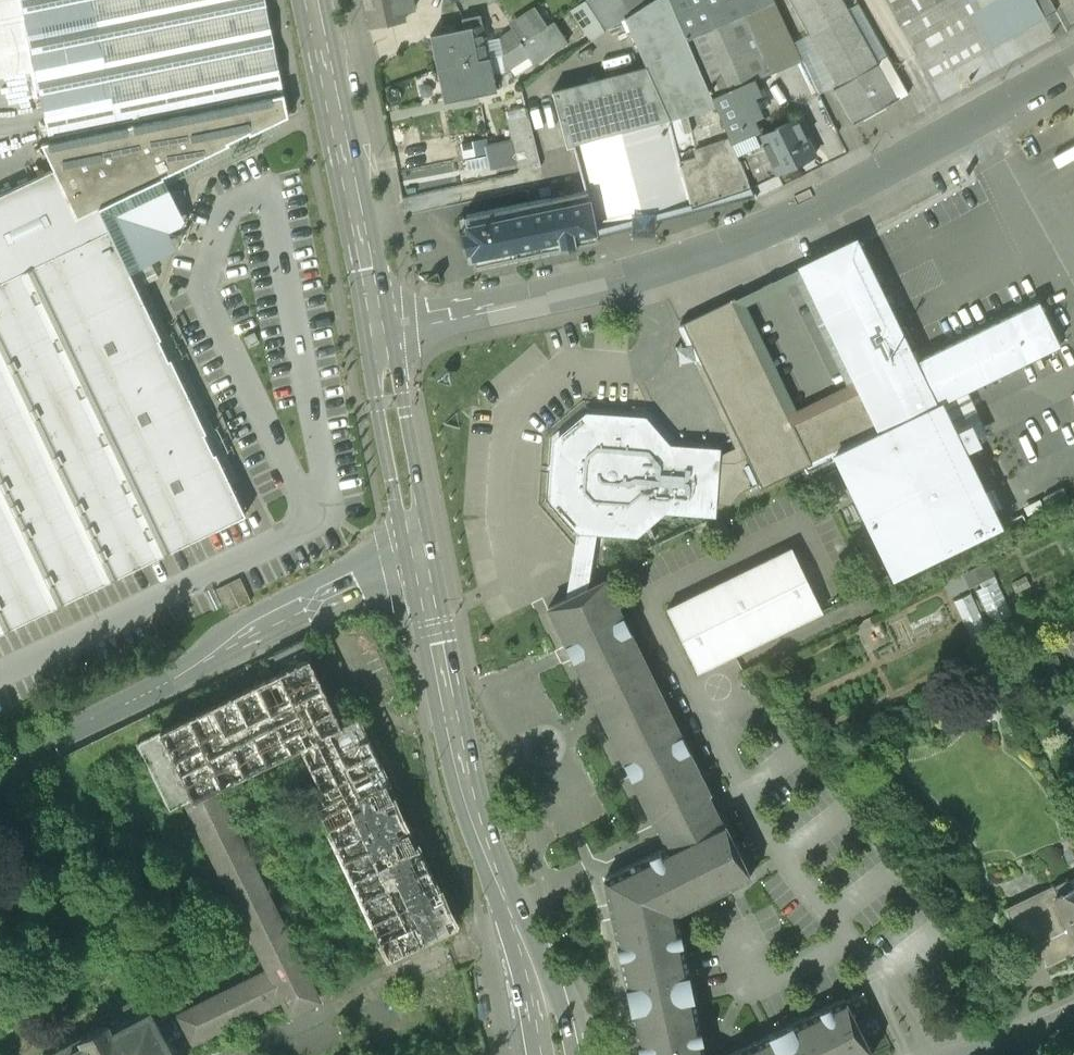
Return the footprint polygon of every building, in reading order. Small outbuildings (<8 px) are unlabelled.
[(289,115),(284,92),(283,93),(283,88),(266,0),(0,0),(0,77),(36,72),(49,134),(50,134),(51,139),(42,141),(54,167),(77,216),(99,205),(116,198),(144,185),(165,176),(171,173),(277,120),(289,115)] [(365,32),(408,23),(406,13),(419,10),(416,0),(358,0),(365,32)] [(624,73),(617,46),(594,52),(601,78),(552,90),(566,147),(574,145),(582,177),(585,189),(595,227),(662,210),(689,203),(690,206),(751,185),(750,183),(738,157),(669,0),(651,0),(642,6),(624,17),(629,30),(617,37),(632,69),(624,73)] [(584,1),(604,31),(624,17),(642,6),(639,0),(586,0),(584,1)] [(732,142),(759,130),(740,86),(802,58),(775,0),(669,0),(732,142)] [(809,32),(819,50),(839,84),(832,88),(853,124),(880,108),(908,92),(886,54),(877,59),(843,0),(790,0),(809,32)] [(930,79),(991,46),(1056,10),(1051,0),(886,0),(930,79)] [(534,5),(516,17),(520,23),(500,38),(485,41),(479,13),(461,17),(463,27),(431,34),(436,65),(501,53),(546,25),(534,5)] [(501,53),(436,65),(443,101),(494,90),(490,72),(506,69),(529,54),(533,61),(567,40),(554,20),(546,25),(501,53)] [(418,96),(434,95),(433,71),(417,71),(418,96)] [(528,115),(508,119),(516,163),(539,159),(528,115)] [(796,116),(759,134),(765,146),(777,170),(776,171),(777,173),(797,163),(815,155),(796,116)] [(281,129),(277,120),(171,173),(165,176),(168,184),(281,129)] [(765,146),(739,159),(750,183),(776,171),(777,170),(765,146)] [(77,216),(54,167),(0,193),(0,551),(31,616),(247,513),(231,482),(169,352),(163,340),(138,288),(130,270),(120,249),(105,218),(99,205),(77,216)] [(975,170),(966,174),(973,187),(982,183),(975,170)] [(120,249),(130,270),(138,267),(152,260),(173,250),(173,232),(185,222),(168,184),(165,176),(144,185),(116,198),(99,205),(105,218),(120,249)] [(582,177),(525,189),(528,201),(585,189),(582,177)] [(528,201),(527,201),(463,216),(466,228),(459,230),(461,241),(464,251),(471,250),(474,265),(592,239),(597,238),(595,227),(585,189),(528,201)] [(656,437),(642,422),(589,418),(560,441),(555,498),(580,526),(569,597),(586,588),(595,527),(634,530),(663,505),(716,509),(716,503),(730,504),(739,491),(759,481),(761,484),(833,449),(835,452),(833,454),(894,574),(999,524),(964,445),(954,426),(942,401),(1015,362),(1055,342),(1036,303),(996,323),(996,322),(947,346),(916,361),(854,236),(827,250),(797,264),(799,266),(801,265),(861,388),(792,421),(732,299),(735,297),(734,295),(678,322),(679,325),(682,323),(747,456),(735,462),(719,461),(720,455),(667,450),(656,437)] [(592,239),(475,265),(478,276),(594,252),(592,239)] [(130,270),(138,288),(163,340),(169,352),(231,482),(239,479),(164,323),(138,267),(130,270)] [(1062,487),(1042,497),(1046,507),(1066,497),(1062,487)] [(791,547),(668,605),(699,670),(821,611),(791,547)] [(0,551),(0,631),(31,616),(0,551)] [(970,632),(1013,614),(989,558),(946,576),(970,632)] [(217,588),(228,611),(251,600),(248,593),(240,577),(217,588)] [(606,579),(586,588),(569,597),(549,607),(567,644),(569,644),(571,648),(575,655),(573,656),(615,741),(653,819),(655,818),(669,846),(638,860),(605,875),(641,1054),(706,1054),(677,913),(714,896),(751,879),(724,820),(722,821),(708,794),(710,793),(689,748),(687,749),(684,743),(681,737),(683,736),(606,579)] [(1073,658),(1073,628),(1059,635),(1070,660),(1073,658)] [(47,770),(79,836),(109,821),(86,774),(139,748),(170,813),(183,806),(268,975),(177,1021),(186,1040),(167,1049),(141,1000),(102,1022),(106,1030),(62,1054),(183,1054),(283,1006),(290,1019),(320,1004),(217,792),(287,758),(308,800),(312,799),(388,962),(453,931),(452,928),(455,927),(439,895),(438,896),(415,849),(414,850),(384,790),(388,788),(363,734),(357,721),(341,729),(309,662),(315,659),(307,643),(47,770)] [(1072,886),(1067,876),(1051,884),(1052,887),(1006,909),(1005,906),(1003,907),(1019,940),(1035,941),(1036,943),(1070,926),(1073,934),(1073,885),(1072,886)] [(1036,943),(1047,966),(1073,953),(1073,934),(1070,926),(1036,943)] [(872,1054),(845,998),(728,1054),(871,1054),(872,1054)]
